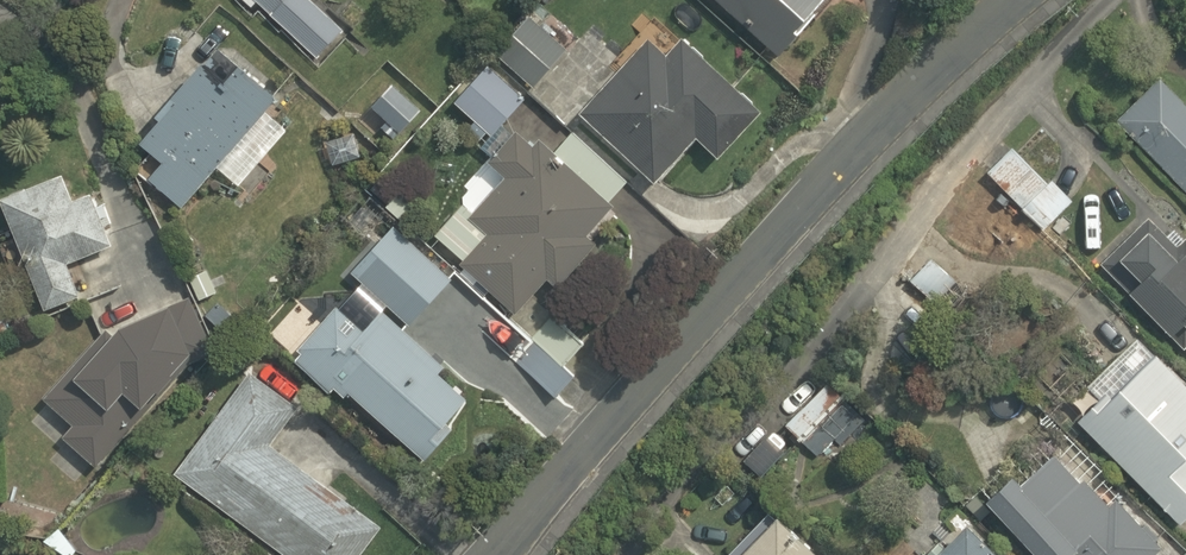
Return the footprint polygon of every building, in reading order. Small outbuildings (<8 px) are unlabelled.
[(321,50),(348,16),(328,0),(258,0),(321,50)] [(776,48),(819,0),(722,0),(776,48)] [(571,43),(535,10),(495,54),(531,87),(571,43)] [(760,102),(684,32),(666,52),(646,34),(581,104),(658,176),(698,133),(716,150),(760,102)] [(279,87),(215,42),(145,140),(162,152),(149,171),(184,196),(210,159),(243,182),(284,125),(263,110),(279,87)] [(526,90),(490,55),(454,92),(491,127),(526,90)] [(1114,122),(1185,186),(1185,112),(1150,80),(1114,122)] [(371,104),(386,118),(378,127),(391,140),(411,120),(422,108),(394,81),(371,104)] [(559,144),(522,117),(490,161),(506,172),(471,220),(485,231),(461,263),(519,306),(545,270),(566,286),(599,241),(588,233),(634,171),(573,126),(559,144)] [(1067,203),(1013,147),(986,173),(1040,228),(1067,203)] [(61,164),(1,187),(44,303),(76,291),(65,262),(116,243),(96,189),(74,197),(61,164)] [(392,182),(376,199),(403,225),(419,208),(392,182)] [(1146,217),(1099,265),(1182,350),(1185,346),(1185,240),(1183,237),(1175,245),(1146,217)] [(393,218),(350,263),(409,319),(452,274),(393,218)] [(190,292),(100,325),(48,393),(79,417),(69,430),(114,465),(226,320),(190,292)] [(428,465),(461,425),(453,418),(482,383),(377,297),(359,318),(337,299),(323,316),(300,297),(269,334),(346,398),(350,392),(398,431),(394,437),(428,465)] [(567,360),(590,336),(556,303),(509,351),(555,396),(579,372),(567,360)] [(1135,336),(1060,408),(1173,524),(1185,512),(1185,388),(1135,336)] [(167,470),(282,554),(365,554),(388,523),(276,441),(305,402),(248,360),(167,470)] [(826,381),(783,423),(816,456),(832,440),(839,446),(865,420),(826,381)] [(1109,501),(1103,508),(1030,437),(966,503),(1021,554),(1157,554),(1161,551),(1109,501)] [(776,515),(736,554),(817,554),(776,515)] [(982,543),(964,527),(938,554),(995,554),(982,543)] [(43,536),(29,554),(69,554),(43,536)]
